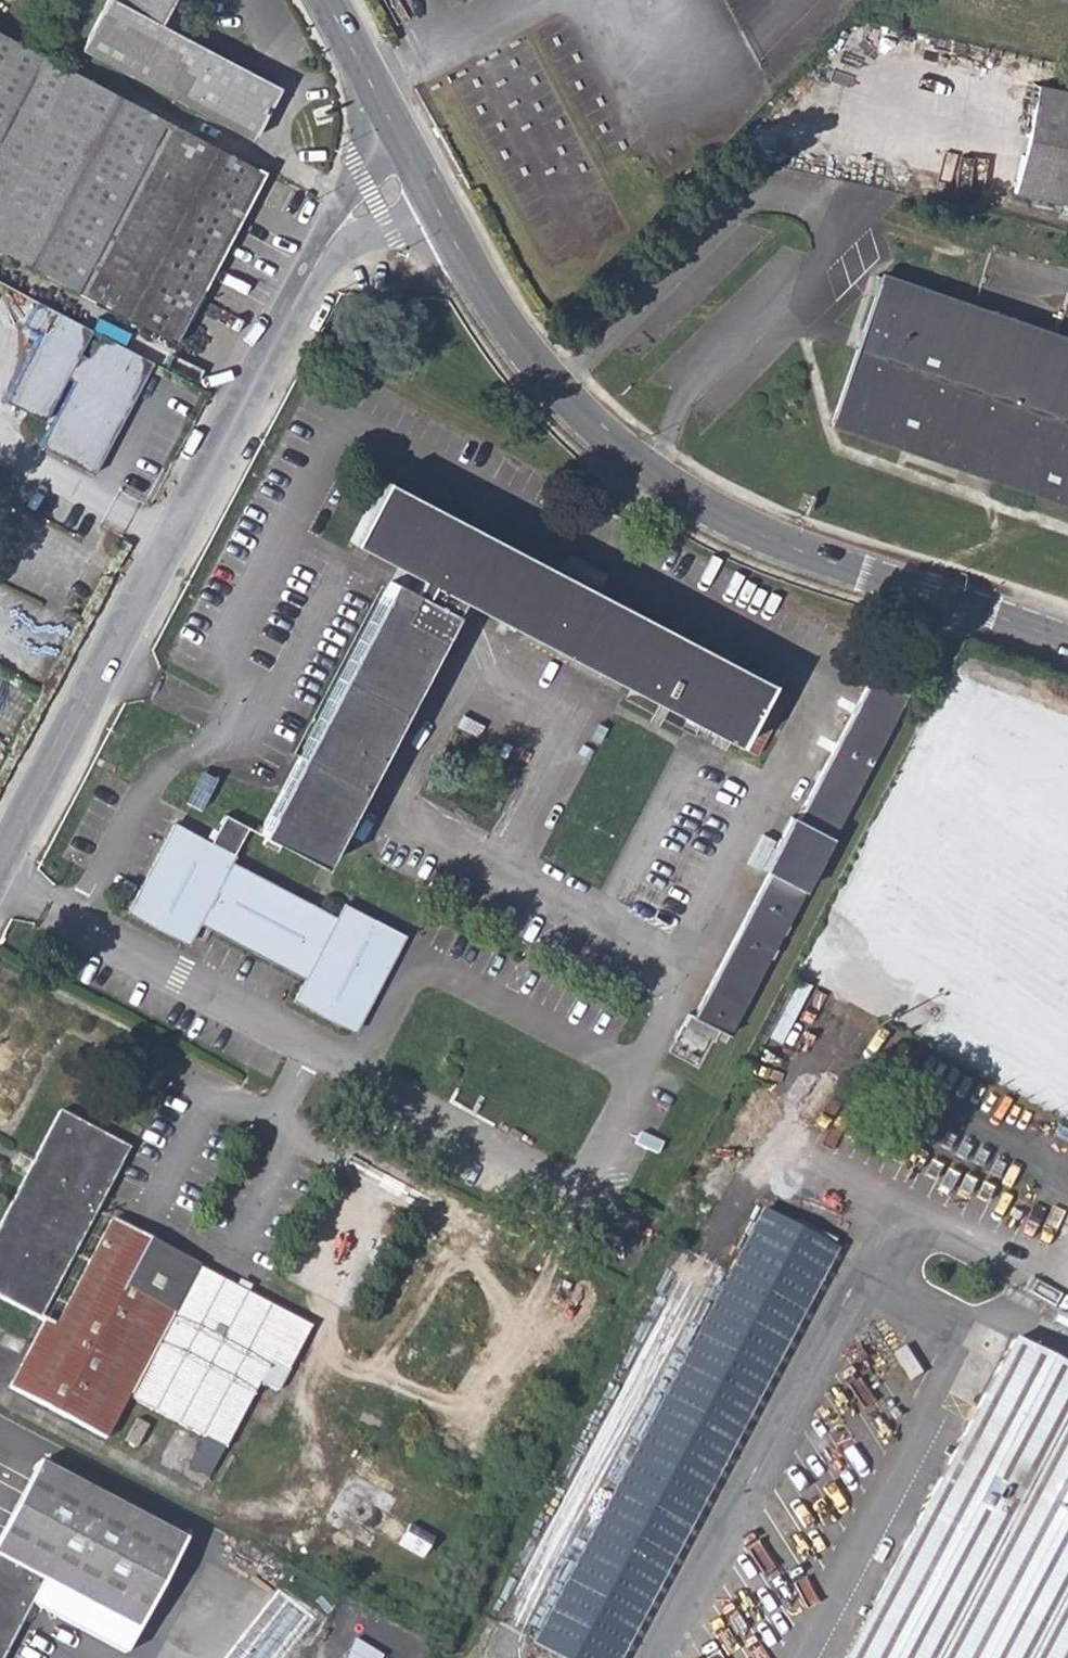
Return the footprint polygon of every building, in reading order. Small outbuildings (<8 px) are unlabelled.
[(251,140),(278,89),(162,26),(176,0),(108,0),(81,51),(251,140)] [(888,11),(885,22),(896,25),(900,14),(888,11)] [(46,59),(0,35),(0,148),(46,59)] [(111,310),(175,343),(266,174),(46,59),(0,148),(0,250),(111,310)] [(1034,84),(1010,192),(1067,205),(1067,91),(1034,84)] [(1067,504),(1067,339),(881,273),(830,422),(1067,504)] [(99,334),(36,300),(23,324),(39,332),(4,400),(41,420),(65,377),(73,381),(38,445),(91,473),(150,361),(99,334)] [(150,361),(164,367),(175,343),(111,310),(99,334),(150,361)] [(430,585),(735,744),(768,681),(595,591),(604,573),(567,553),(557,570),(380,478),(347,541),(415,576),(409,589),(390,580),(257,834),(263,838),(261,843),(275,850),(278,845),(321,867),(454,614),(424,598),(430,585)] [(691,1016),(727,1034),(907,693),(871,674),(796,817),(788,812),(761,868),(768,872),(691,1016)] [(297,998),(357,1029),(406,937),(346,905),(338,919),(226,860),(244,824),(220,812),(205,839),(168,820),(122,908),(184,940),(196,917),(308,975),(297,998)] [(37,1318),(127,1145),(59,1110),(0,1221),(0,1298),(37,1318)] [(560,1657),(620,1657),(836,1249),(762,1209),(532,1643),(560,1657)] [(287,1368),(309,1326),(109,1220),(52,1324),(42,1320),(9,1383),(108,1436),(126,1401),(224,1447),(270,1360),(287,1368)] [(1012,1341),(845,1657),(1067,1657),(1067,1370),(1012,1341)] [(174,1535),(30,1460),(0,1516),(0,1643),(36,1575),(128,1622),(174,1535)]
